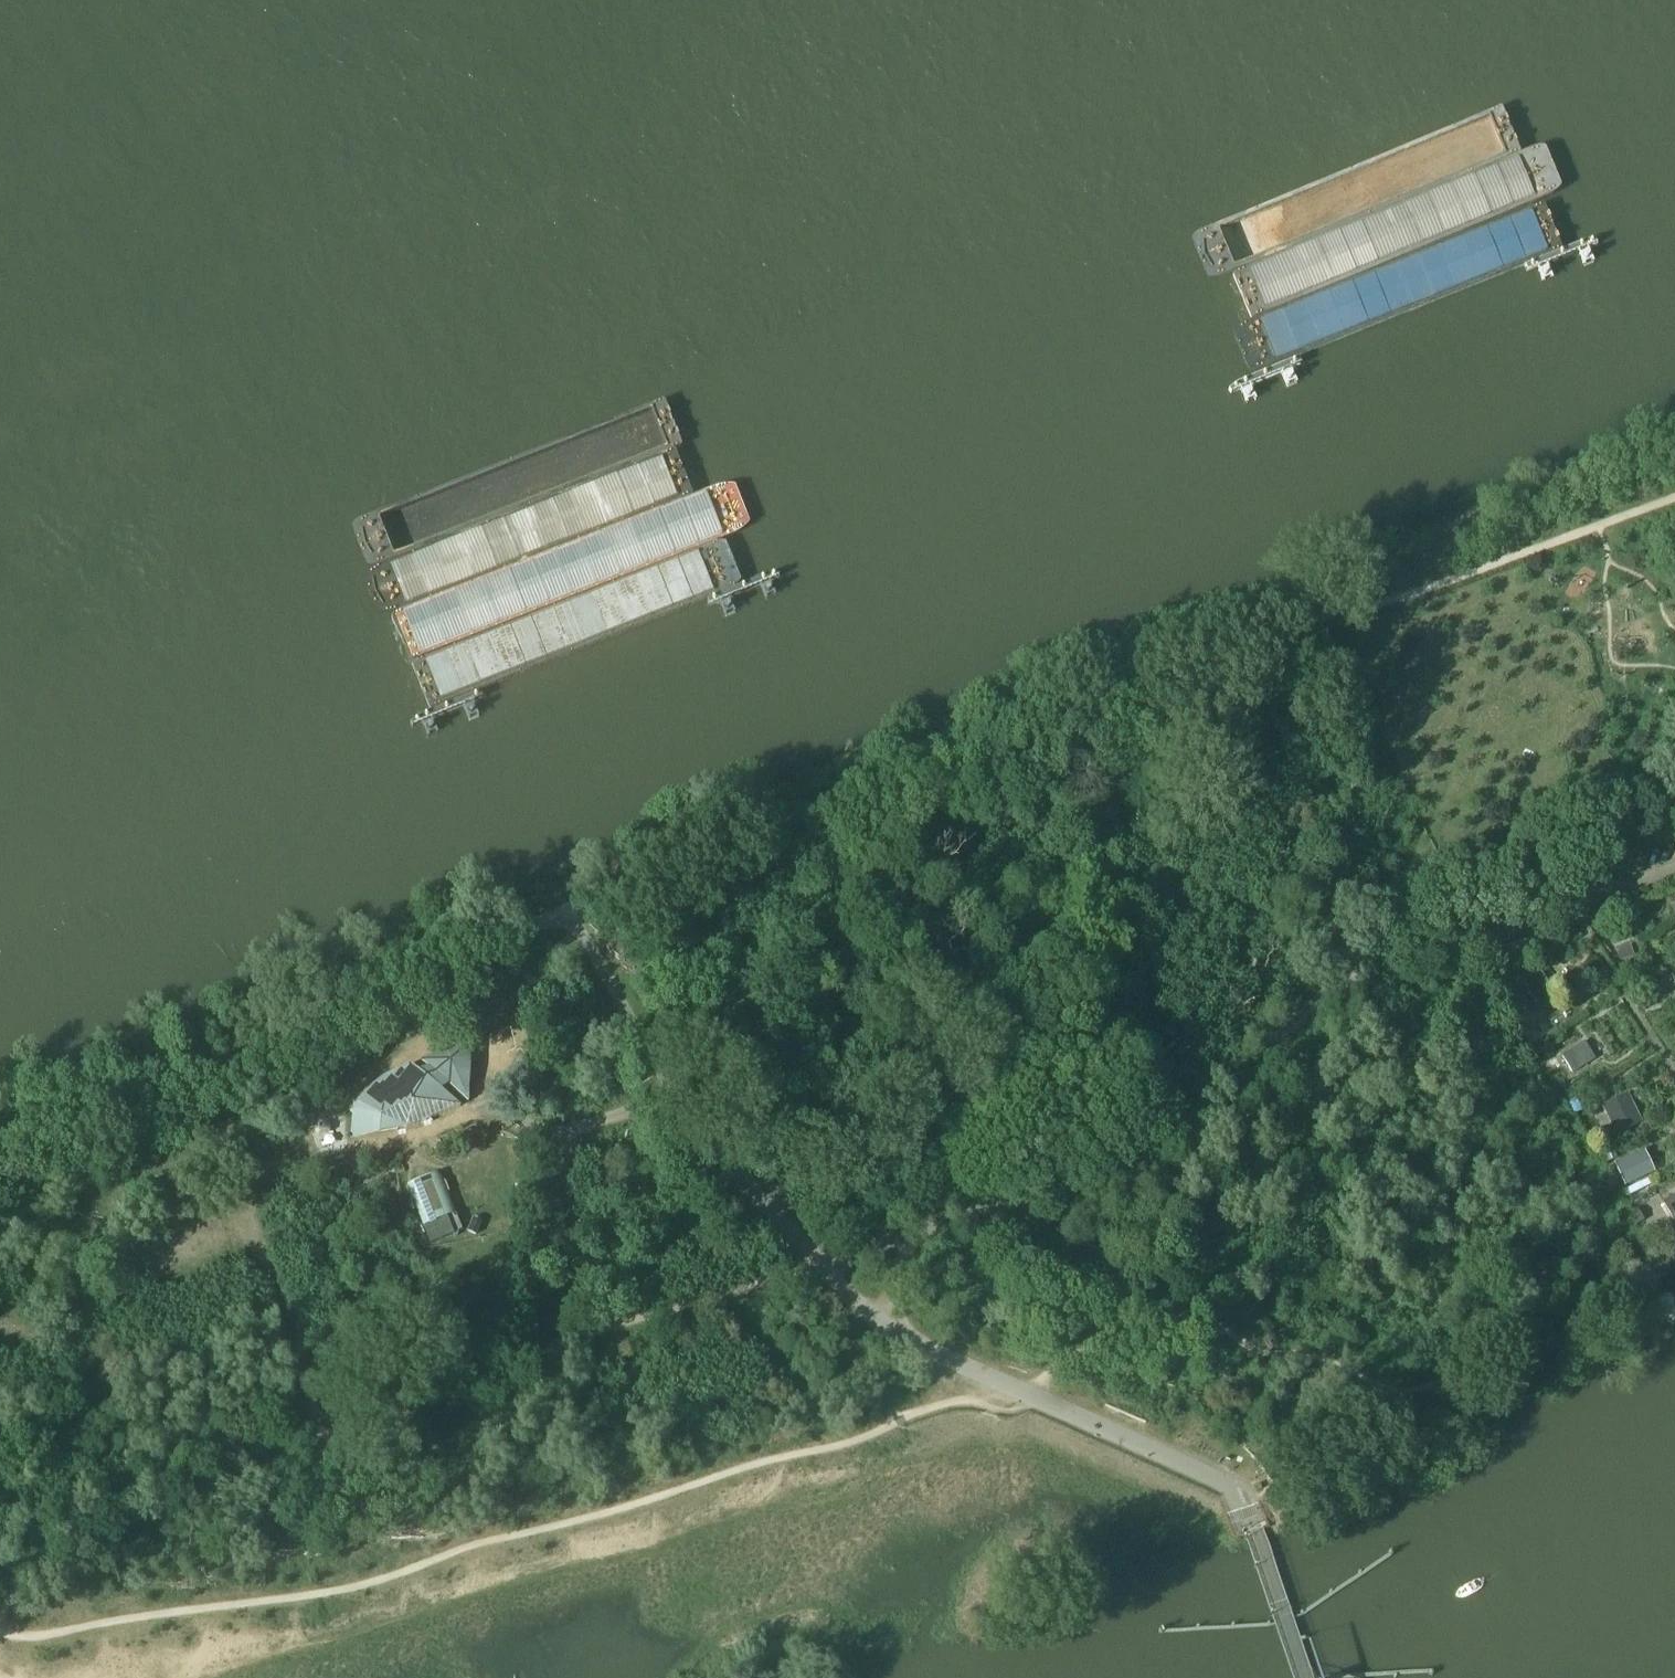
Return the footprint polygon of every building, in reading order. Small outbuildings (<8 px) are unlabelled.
[(1580,1043),(1557,1057),(1568,1075),(1591,1061),(1580,1043)] [(354,1103),(351,1137),(406,1129),(459,1106),(444,1094),(450,1087),(468,1102),(470,1050),(458,1048),(421,1063),(428,1069),(423,1076),(411,1067),(383,1079),(354,1103)] [(1620,1100),(1599,1111),(1612,1137),(1633,1126),(1620,1100)] [(1636,1155),(1616,1164),(1625,1184),(1645,1175),(1636,1155)] [(439,1172),(407,1185),(423,1226),(455,1213),(439,1172)] [(1674,1232),(1674,1198),(1658,1208),(1673,1233),(1674,1232)]
